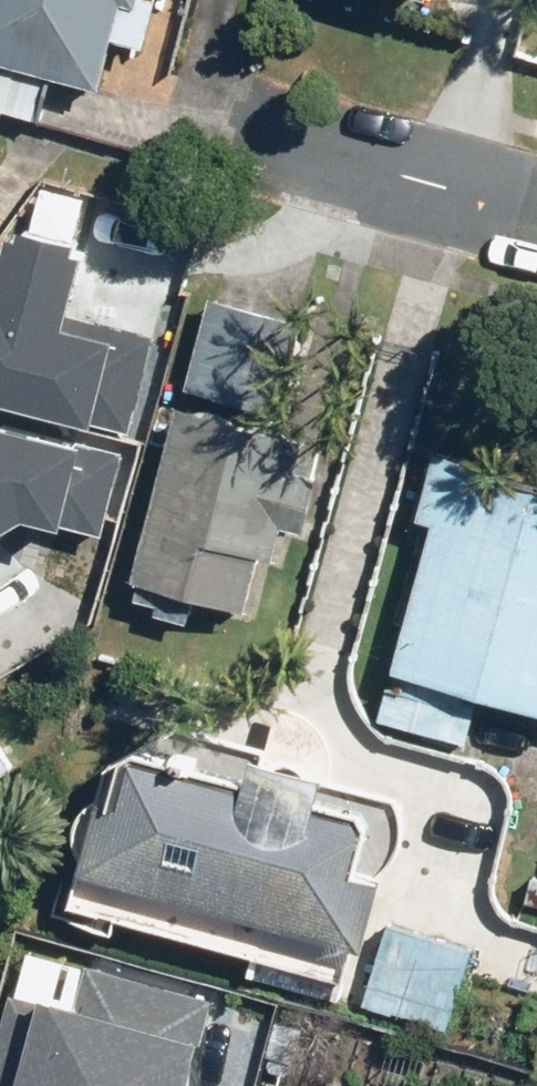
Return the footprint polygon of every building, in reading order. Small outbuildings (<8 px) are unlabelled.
[(101,89),(113,42),(141,50),(154,0),(0,0),(0,63),(101,89)] [(132,412),(154,329),(62,305),(76,252),(19,237),(5,289),(0,288),(0,378),(132,412)] [(303,326),(211,302),(188,390),(280,414),(303,326)] [(307,439),(165,402),(118,582),(133,585),(129,599),(158,606),(154,620),(225,638),(228,625),(239,628),(258,558),(275,562),(283,529),(303,535),(318,475),(299,470),(307,439)] [(14,523),(7,512),(38,493),(105,510),(121,445),(0,414),(0,532),(14,523)] [(379,722),(466,744),(478,697),(536,712),(536,485),(447,461),(379,722)] [(67,907),(345,982),(340,999),(448,1029),(470,950),(370,922),(382,878),(393,864),(404,845),(405,821),(400,797),(331,780),(335,767),(330,739),(319,722),(302,708),(280,703),(268,748),(180,724),(106,767),(67,907)] [(14,771),(0,748),(0,780),(14,771)] [(217,986),(102,956),(89,1006),(16,987),(0,1045),(0,1085),(191,1085),(217,986)] [(272,1085),(335,1085),(277,1070),(272,1085)]
